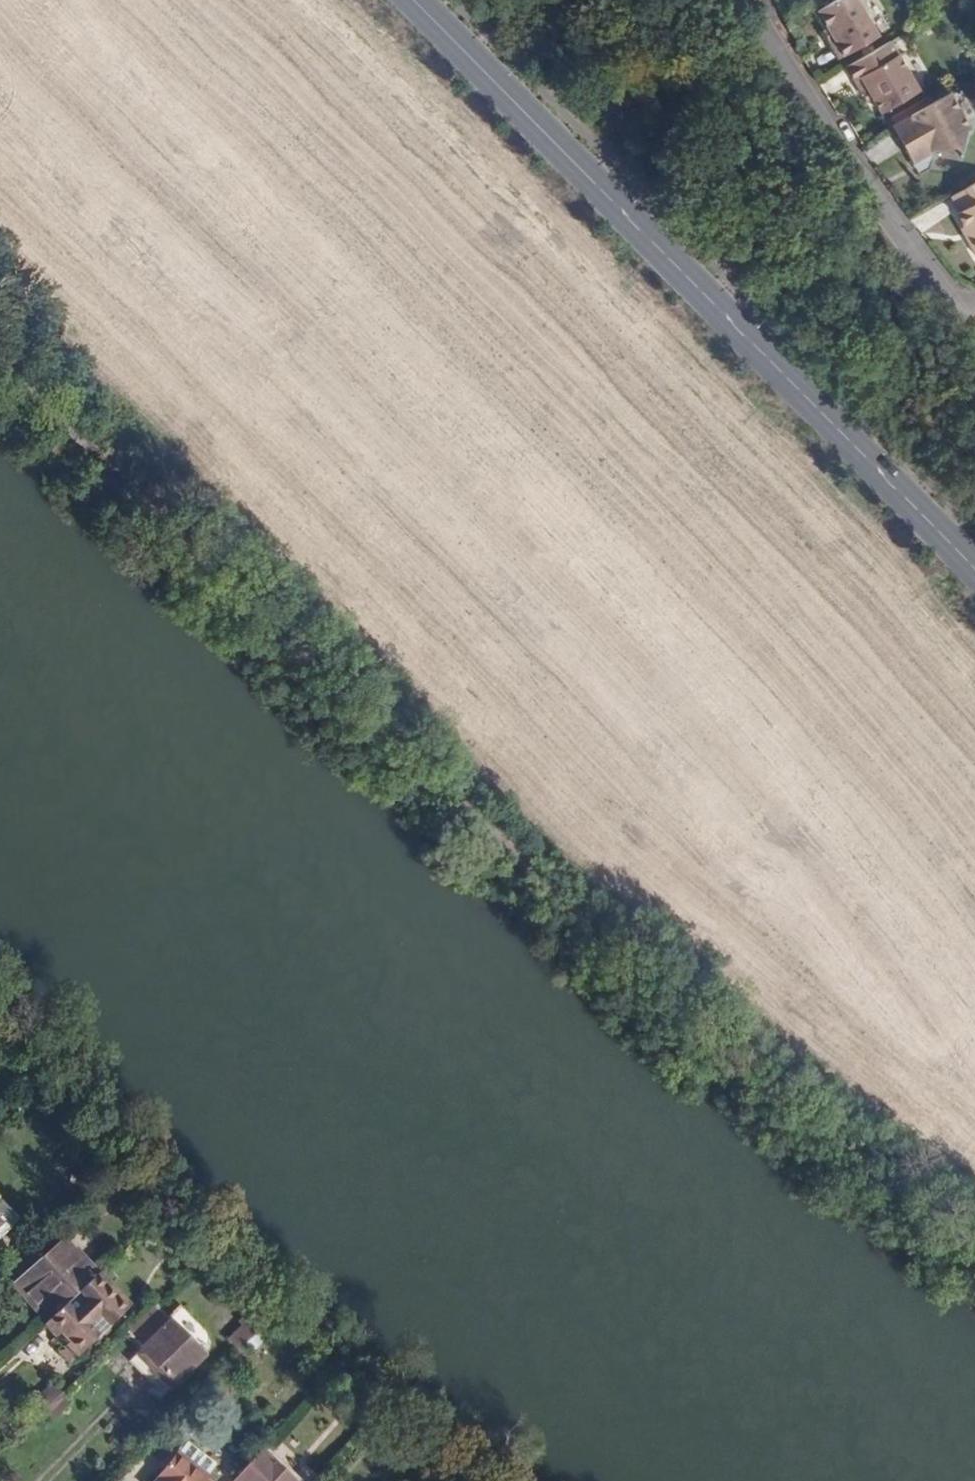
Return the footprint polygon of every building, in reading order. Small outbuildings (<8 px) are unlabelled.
[(832,35),(846,60),(880,41),(857,0),(845,0),(818,15),(832,35)] [(846,60),(832,35),(826,38),(841,63),(846,60)] [(890,44),(847,69),(860,92),(865,88),(874,101),(883,115),(920,94),(890,44)] [(865,88),(860,92),(868,105),(874,101),(865,88)] [(944,97),(889,128),(911,165),(915,163),(926,167),(931,153),(931,154),(956,159),(962,135),(966,133),(944,97)] [(974,202),(974,183),(949,197),(958,212),(974,202)] [(958,212),(959,214),(955,217),(968,240),(965,242),(974,258),(974,202),(958,212)] [(73,1297),(95,1276),(74,1253),(71,1255),(61,1244),(41,1263),(73,1297)] [(17,1284),(49,1319),(54,1313),(71,1298),(73,1297),(41,1263),(17,1284)] [(83,1300),(97,1316),(97,1315),(110,1327),(128,1311),(95,1276),(73,1297),(71,1298),(77,1304),(83,1300)] [(49,1319),(43,1324),(55,1337),(57,1336),(76,1357),(97,1338),(86,1325),(97,1316),(83,1300),(77,1304),(71,1298),(54,1313),(49,1319)] [(155,1307),(127,1332),(143,1347),(140,1349),(174,1384),(202,1355),(155,1307)] [(234,1354),(256,1349),(251,1325),(228,1330),(234,1354)] [(51,1420),(68,1403),(49,1383),(31,1400),(51,1420)] [(205,1480),(206,1478),(177,1454),(154,1480),(207,1480),(205,1480)] [(272,1461),(253,1480),(293,1480),(272,1461)]
